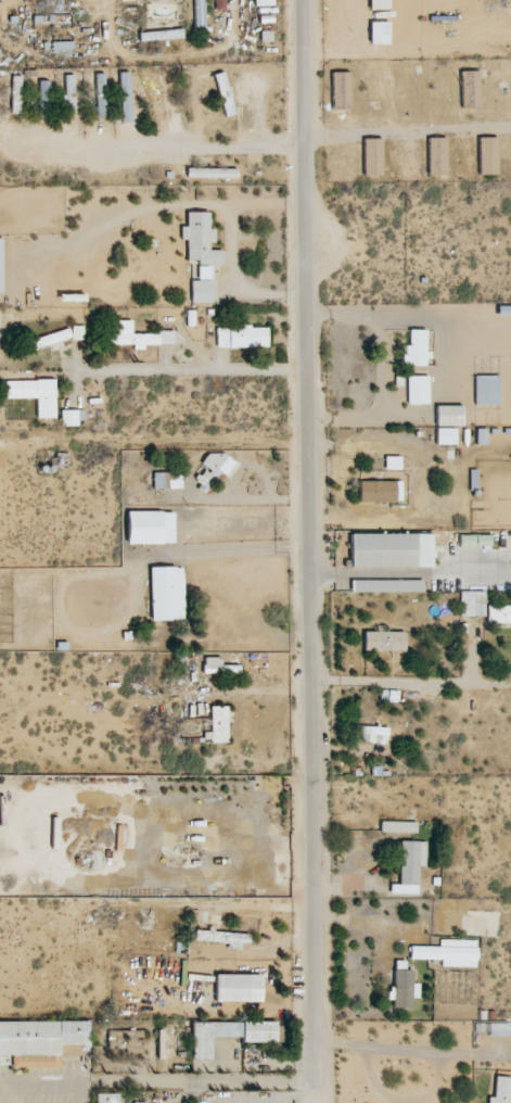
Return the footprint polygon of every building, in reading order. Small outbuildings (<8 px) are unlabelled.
[(205,0),(194,0),(193,31),(204,31),(205,0)] [(388,10),(388,0),(370,0),(370,10),(388,10)] [(139,32),(140,41),(183,39),(182,30),(139,32)] [(72,51),(72,42),(42,41),(42,51),(72,51)] [(480,108),(479,71),(460,71),(461,108),(480,108)] [(119,72),(121,122),(132,122),(130,72),(119,72)] [(225,117),(235,114),(225,72),(214,74),(225,117)] [(331,72),(332,109),(350,109),(350,72),(331,72)] [(95,74),(97,117),(106,117),(105,73),(95,74)] [(74,75),(64,75),(65,113),(75,112),(74,75)] [(21,76),(12,76),(11,113),(20,114),(21,76)] [(50,81),(39,80),(38,117),(49,117),(50,81)] [(497,137),(479,137),(479,175),(497,175),(497,137)] [(382,175),(382,138),(363,138),(364,175),(382,175)] [(447,175),(446,138),(427,138),(428,176),(447,175)] [(237,178),(237,168),(187,168),(187,178),(237,178)] [(222,265),(222,250),(213,250),(212,230),(209,230),(209,212),(186,212),(186,226),(181,226),(181,240),(187,240),(187,260),(197,260),(197,265),(222,265)] [(211,280),(211,266),(198,266),(198,280),(211,280)] [(191,281),(191,303),(212,302),(211,280),(191,281)] [(106,345),(134,345),(134,349),(144,349),(144,344),(173,344),(173,332),(132,333),(132,320),(114,320),(114,334),(106,334),(106,345)] [(267,326),(216,327),(216,348),(268,347),(267,326)] [(72,338),(68,328),(27,341),(30,352),(49,346),(51,351),(65,347),(63,341),(72,338)] [(427,366),(428,355),(425,355),(426,330),(409,329),(409,345),(402,344),(402,365),(427,366)] [(408,404),(428,404),(428,375),(407,375),(408,404)] [(475,375),(475,405),(499,405),(499,376),(475,375)] [(6,399),(37,398),(37,418),(55,418),(55,379),(5,380),(6,399)] [(462,405),(436,405),(436,426),(462,426),(462,405)] [(61,425),(81,426),(82,410),(61,409),(61,425)] [(456,429),(436,429),(436,445),(456,445),(456,429)] [(205,492),(222,472),(225,475),(234,465),(216,449),(190,478),(205,492)] [(180,488),(180,472),(147,473),(148,489),(180,488)] [(358,501),(400,503),(401,482),(359,480),(358,501)] [(127,544),(174,543),(174,511),(127,512),(127,544)] [(432,533),(350,534),(350,568),(433,566),(432,533)] [(150,567),(151,620),(184,620),(183,566),(150,567)] [(423,591),(423,579),(351,581),(351,593),(423,591)] [(485,616),(484,591),(459,591),(460,616),(485,616)] [(510,623),(510,606),(487,605),(487,623),(510,623)] [(405,632),(364,631),(364,651),(404,652),(405,632)] [(221,657),(203,657),(203,674),(240,673),(240,665),(221,665),(221,657)] [(210,726),(203,727),(204,741),(229,741),(228,706),(210,706),(210,726)] [(352,743),(387,743),(387,727),(352,726),(352,743)] [(416,833),(416,822),(380,821),(380,832),(416,833)] [(418,894),(419,867),(425,867),(425,841),(400,841),(399,884),(390,884),(390,893),(418,894)] [(227,942),(227,949),(241,950),(241,944),(249,944),(250,933),(195,930),(195,941),(227,942)] [(410,946),(410,959),(442,960),(442,967),(476,967),(477,940),(440,940),(439,946),(410,946)] [(393,1007),(411,1008),(411,998),(417,998),(418,983),(412,983),(413,969),(405,969),(405,961),(395,961),(393,1007)] [(262,975),(216,974),(216,1001),(261,1001),(262,975)] [(11,1055),(11,1068),(60,1068),(60,1048),(73,1048),(73,1053),(89,1053),(89,1021),(0,1022),(0,1055),(11,1055)] [(277,1022),(242,1021),(242,1042),(276,1042),(277,1022)] [(239,1022),(192,1022),(192,1059),(211,1059),(211,1037),(239,1037),(239,1022)] [(509,1035),(508,1022),(482,1023),(482,1035),(509,1035)] [(144,1051),(143,1030),(108,1031),(109,1052),(144,1051)] [(495,1076),(494,1097),(488,1097),(488,1102),(510,1102),(510,1077),(495,1076)] [(117,1093),(94,1094),(95,1102),(117,1102),(117,1093)]
